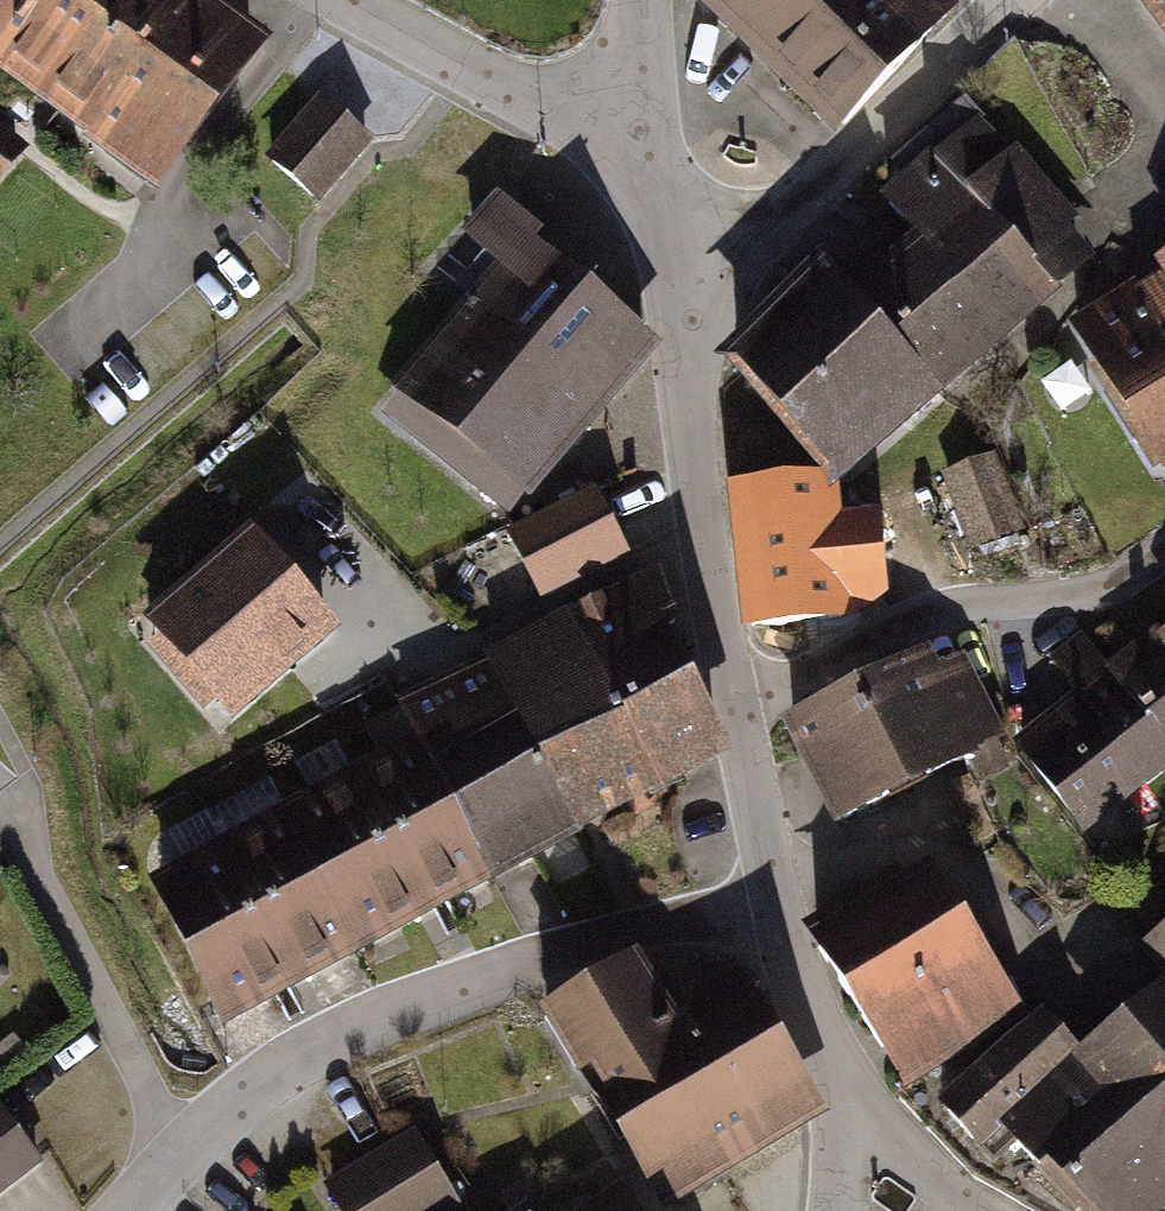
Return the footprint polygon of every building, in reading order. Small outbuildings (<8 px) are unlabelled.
[(147,178),(249,47),(194,5),(198,0),(0,0),(0,65),(147,178)] [(700,1),(826,118),(936,0),(701,0),(700,1)] [(1156,21),(1164,33),(1164,15),(1156,21)] [(367,146),(319,106),(272,161),(321,201),(367,146)] [(29,152),(0,127),(0,186),(29,152)] [(737,366),(842,481),(1094,250),(989,135),(737,366)] [(505,272),(393,404),(507,500),(643,340),(529,245),(533,240),(495,208),(468,241),(505,272)] [(1081,350),(1164,465),(1164,289),(1081,350)] [(989,443),(927,470),(962,551),(1024,524),(989,443)] [(833,488),(735,499),(750,631),(855,620),(854,608),(883,605),(873,520),(836,524),(833,488)] [(593,498),(507,544),(542,608),(627,563),(593,498)] [(251,541),(144,634),(233,735),(340,642),(251,541)] [(646,589),(145,861),(232,1020),(711,760),(646,589)] [(1008,749),(1081,844),(1164,781),(1164,628),(1108,671),(1080,633),(1045,659),(1075,698),(1008,749)] [(926,657),(776,737),(831,837),(1009,741),(964,658),(935,673),(926,657)] [(1023,1019),(933,879),(906,897),(899,886),(815,939),(912,1089),(1023,1019)] [(1155,950),(1164,960),(1164,941),(1155,950)] [(633,948),(542,1003),(611,1117),(619,1112),(666,1190),(813,1102),(768,1028),(705,1066),(633,948)] [(934,1118),(977,1165),(1007,1137),(1048,1182),(1055,1176),(1087,1210),(1154,1210),(1164,1201),(1164,1006),(1091,1074),(1041,1020),(934,1118)] [(0,1113),(0,1201),(43,1169),(0,1113)] [(352,1210),(451,1210),(475,1196),(423,1117),(330,1177),(352,1210)] [(585,1210),(638,1210),(621,1186),(585,1210)]
